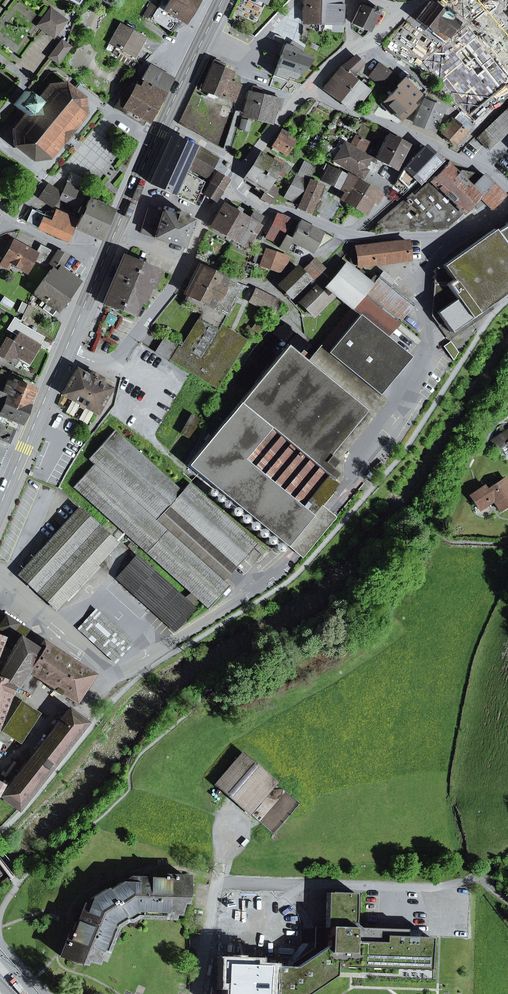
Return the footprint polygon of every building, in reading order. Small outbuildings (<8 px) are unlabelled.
[(184,22),(191,11),(174,0),(163,0),(152,18),(173,32),(184,22)] [(191,11),(198,0),(174,0),(191,11)] [(303,21),(319,22),(319,8),(319,0),(303,0),(302,11),(303,21)] [(319,22),(330,22),(331,0),(319,0),(319,8),(319,22)] [(343,0),(342,0),(331,0),(330,22),(342,22),(343,0)] [(416,20),(444,41),(458,23),(450,17),(453,14),(443,7),(441,10),(430,1),(416,20)] [(360,5),(352,23),(368,31),(379,9),(374,6),(372,10),(360,5)] [(51,8),(39,24),(55,36),(66,21),(51,8)] [(120,24),(110,44),(132,56),(142,36),(120,24)] [(132,56),(135,58),(146,38),(142,36),(132,56)] [(62,40),(49,56),(52,59),(57,63),(70,47),(65,43),(62,40)] [(284,45),(273,76),(285,80),(290,72),(298,75),(311,60),(302,54),(304,48),(292,41),(288,46),(284,45)] [(324,87),(340,100),(356,79),(351,76),(362,63),(354,56),(340,67),(324,87)] [(201,90),(234,102),(240,85),(229,81),(232,73),(221,69),(223,65),(212,61),(201,90)] [(369,76),(388,90),(397,78),(378,63),(369,76)] [(149,65),(141,78),(143,81),(163,92),(172,78),(149,65)] [(405,94),(413,101),(423,90),(408,74),(397,86),(398,87),(395,89),(402,96),(405,94)] [(356,79),(340,100),(351,108),(369,84),(363,79),(360,83),(356,80),(356,79)] [(114,108),(143,125),(163,92),(143,81),(141,83),(137,81),(132,89),(128,87),(120,98),(114,108)] [(72,89),(76,93),(79,89),(82,86),(77,82),(74,85),(72,89)] [(48,85),(36,100),(24,91),(13,105),(25,114),(12,129),(14,145),(32,160),(48,158),(84,113),(82,97),(76,93),(72,89),(65,83),(48,85)] [(267,121),(270,109),(279,111),(282,100),(259,94),(261,88),(252,86),(251,93),(247,92),(246,98),(249,99),(245,115),(267,121)] [(399,119),(413,106),(402,96),(395,89),(382,102),(399,119)] [(447,97),(458,108),(465,100),(454,89),(447,97)] [(460,110),(474,124),(492,104),(479,92),(460,110)] [(412,122),(434,131),(443,109),(433,104),(434,101),(429,98),(427,102),(422,100),(412,122)] [(488,149),(507,130),(507,108),(477,138),(488,149)] [(441,133),(454,145),(465,132),(452,119),(441,133)] [(242,120),(240,128),(248,130),(250,122),(242,120)] [(277,153),(279,150),(286,154),(294,141),(285,136),(287,133),(281,130),(272,146),(273,147),(271,149),(277,153)] [(369,143),(356,135),(350,145),(363,153),(369,143)] [(387,135),(375,159),(395,169),(408,145),(387,135)] [(204,182),(184,171),(186,165),(194,147),(171,137),(151,183),(180,196),(179,198),(194,204),(204,182)] [(370,159),(371,158),(363,153),(350,145),(344,141),(332,161),(362,179),(368,170),(372,173),(378,164),(370,159)] [(418,182),(440,161),(424,146),(403,168),(397,179),(400,181),(391,192),(396,197),(406,187),(407,188),(415,179),(418,182)] [(186,165),(206,176),(216,159),(196,148),(186,165)] [(274,157),(271,163),(259,156),(252,167),(272,179),(276,173),(281,177),(288,165),(274,157)] [(304,161),(285,197),(296,203),(315,167),(304,161)] [(491,209),(505,195),(483,174),(470,187),(447,164),(445,167),(441,163),(428,176),(432,180),(430,181),(461,211),(463,213),(473,203),(476,206),(482,201),(491,209)] [(345,192),(342,200),(354,207),(366,185),(351,176),(351,177),(346,175),(327,165),(320,179),(345,192)] [(276,188),(269,184),(272,179),(252,167),(246,177),(257,184),(255,187),(264,192),(260,198),(270,204),(276,194),(273,192),(276,188)] [(67,183),(83,191),(88,182),(71,174),(67,183)] [(228,180),(216,174),(211,182),(222,189),(228,180)] [(309,181),(297,207),(310,213),(321,186),(309,181)] [(416,229),(445,227),(455,219),(454,218),(461,211),(430,181),(414,197),(411,194),(379,223),(385,230),(406,229),(412,224),(416,229)] [(211,182),(204,194),(214,201),(222,189),(211,182)] [(60,198),(76,206),(84,191),(83,191),(67,183),(62,194),(60,198)] [(38,198),(52,207),(62,194),(48,184),(38,198)] [(365,213),(372,202),(375,204),(381,194),(366,185),(354,207),(365,213)] [(78,208),(76,211),(106,225),(112,211),(85,199),(82,207),(84,208),(83,211),(78,208)] [(227,206),(214,227),(234,239),(247,218),(240,213),(242,210),(237,207),(235,210),(227,206)] [(148,207),(140,233),(154,237),(162,211),(148,207)] [(41,219),(42,219),(44,215),(32,210),(26,222),(38,227),(41,219)] [(50,223),(42,219),(41,219),(38,227),(67,240),(76,219),(56,210),(52,219),(50,223)] [(76,227),(99,238),(106,225),(76,211),(75,214),(80,217),(76,227)] [(177,212),(176,216),(162,211),(154,237),(183,246),(191,220),(185,219),(187,215),(177,212)] [(260,225),(257,223),(261,217),(253,212),(249,219),(247,218),(234,239),(247,246),(260,225)] [(280,242),(291,220),(279,214),(267,237),(280,242)] [(292,234),(289,233),(286,237),(285,236),(279,248),(291,252),(296,244),(311,252),(321,233),(299,221),(292,234)] [(505,224),(506,224),(501,227),(495,231),(507,250),(507,222),(505,224)] [(452,331),(489,304),(507,291),(507,250),(495,231),(493,229),(442,266),(451,279),(448,282),(445,284),(455,298),(435,312),(450,333),(452,331)] [(358,266),(408,259),(406,240),(356,247),(356,248),(352,249),(350,253),(351,261),(354,265),(358,264),(358,266)] [(27,272),(33,259),(36,254),(14,242),(4,259),(10,263),(11,263),(12,267),(16,269),(19,267),(27,272)] [(36,254),(33,259),(41,264),(49,250),(40,245),(36,254)] [(257,248),(252,263),(269,268),(274,254),(257,248)] [(41,264),(47,267),(55,253),(49,250),(41,264)] [(56,273),(59,269),(68,256),(57,251),(47,267),(51,269),(56,273)] [(269,268),(278,271),(284,270),(288,258),(274,254),(269,268)] [(149,287),(152,288),(159,271),(123,256),(103,302),(134,315),(140,301),(142,302),(149,287)] [(314,258),(304,269),(314,278),(324,268),(314,258)] [(1,265),(7,269),(10,263),(4,259),(1,265)] [(376,278),(371,284),(345,263),(325,287),(351,308),(386,338),(413,304),(390,285),(388,288),(376,278)] [(450,333),(435,312),(455,298),(445,284),(448,282),(451,279),(442,266),(441,264),(434,269),(431,316),(449,341),(456,336),(452,331),(450,333)] [(217,330),(218,330),(221,325),(240,287),(198,265),(184,293),(188,295),(183,304),(202,313),(181,348),(199,360),(217,330)] [(292,295),(309,279),(297,267),(280,283),(292,295)] [(61,304),(78,281),(59,269),(56,273),(51,269),(34,292),(42,298),(41,300),(46,304),(42,309),(52,316),(55,312),(61,304)] [(326,289),(321,293),(315,287),(299,302),(314,317),(334,297),(326,289)] [(249,302),(274,313),(280,301),(255,289),(249,302)] [(13,304),(4,299),(1,303),(10,309),(13,304)] [(493,309),(489,304),(452,331),(456,336),(493,309)] [(378,395),(410,357),(386,338),(351,308),(320,346),(378,395)] [(260,317),(252,328),(257,332),(265,321),(260,317)] [(20,357),(28,362),(43,337),(19,323),(20,321),(14,318),(2,339),(5,341),(0,350),(0,355),(16,364),(20,357)] [(238,331),(236,334),(221,325),(218,330),(217,330),(199,360),(181,348),(178,347),(170,359),(216,388),(247,337),(238,331)] [(155,352),(169,361),(170,359),(178,347),(164,338),(155,352)] [(443,346),(453,360),(458,352),(450,341),(443,346)] [(307,361),(287,345),(187,465),(286,547),(287,546),(321,505),(338,484),(332,480),(335,477),(337,473),(331,468),(336,461),(329,456),(366,411),(366,410),(307,361)] [(378,395),(320,346),(311,356),(307,361),(366,410),(378,395)] [(307,361),(311,356),(303,350),(299,355),(307,361)] [(9,373),(1,369),(0,371),(0,385),(9,373)] [(88,375),(76,369),(62,394),(79,404),(97,414),(111,388),(99,382),(102,378),(90,372),(88,375)] [(7,381),(2,394),(8,396),(29,404),(35,389),(10,379),(8,382),(7,381)] [(18,430),(29,404),(8,396),(2,394),(0,393),(0,438),(9,443),(13,435),(11,434),(14,428),(18,430)] [(190,415),(180,433),(190,438),(200,420),(190,415)] [(487,442),(484,441),(490,429),(485,426),(482,431),(476,447),(481,449),(490,454),(493,450),(487,442)] [(256,544),(189,484),(189,483),(182,491),(115,431),(115,430),(89,459),(90,459),(95,463),(73,487),(74,487),(208,608),(208,609),(229,586),(228,586),(223,581),(156,520),(163,513),(169,506),(236,566),(236,567),(257,544),(256,544)] [(491,441),(497,450),(507,443),(507,445),(507,430),(491,441)] [(467,466),(473,454),(468,452),(461,467),(465,469),(466,466),(467,466)] [(500,511),(507,505),(507,484),(504,478),(487,490),(484,485),(469,495),(478,508),(492,499),(500,511)] [(295,552),(302,558),(336,517),(328,511),(321,505),(287,546),(295,552)] [(236,567),(236,566),(169,506),(163,513),(156,520),(223,581),(236,567)] [(230,511),(231,514),(234,516),(237,515),(238,512),(237,509),(234,507),(231,508),(230,511)] [(17,574),(56,610),(117,543),(78,508),(17,574)] [(238,518),(239,522),(242,523),(245,522),(247,519),(246,516),(243,515),(240,516),(238,518)] [(253,530),(255,528),(256,525),(253,522),(250,522),(248,524),(247,527),(249,530),(253,530)] [(261,537),(264,535),(264,532),(262,529),(259,529),(256,531),(256,534),(258,537),(261,537)] [(270,545),(273,543),(273,539),(271,537),(267,536),(265,538),(265,542),(267,544),(270,545)] [(279,552),(281,550),(282,546),(280,544),(276,543),(274,546),(273,549),(275,551),(279,552)] [(175,630),(195,608),(137,555),(116,578),(175,630)] [(115,663),(132,643),(95,609),(78,629),(115,663)] [(13,684),(16,686),(39,650),(22,639),(28,630),(6,616),(0,625),(0,629),(5,632),(1,638),(2,638),(0,642),(0,718),(13,684)] [(89,675),(42,645),(39,650),(16,686),(30,693),(41,677),(55,687),(53,691),(58,695),(61,691),(74,699),(89,675)] [(22,708),(37,717),(40,713),(21,701),(2,730),(6,733),(22,708)] [(22,708),(6,733),(20,742),(37,717),(22,708)] [(0,790),(0,796),(18,810),(86,723),(68,709),(6,789),(2,786),(0,790)] [(242,754),(216,784),(249,813),(275,783),(242,754)] [(162,879),(149,878),(149,880),(133,880),(133,883),(121,882),(107,891),(107,892),(122,915),(123,918),(124,917),(133,911),(141,912),(141,917),(173,918),(173,913),(173,902),(179,902),(180,891),(186,891),(187,877),(162,876),(162,879)] [(107,892),(107,891),(106,889),(92,898),(87,909),(84,908),(78,923),(76,922),(72,934),(70,933),(60,956),(73,961),(75,955),(86,959),(88,954),(99,958),(103,960),(112,937),(121,940),(124,933),(115,930),(110,928),(113,921),(122,915),(107,892)] [(429,962),(430,937),(420,937),(405,937),(405,930),(354,928),(355,893),(331,892),(331,893),(329,936),(318,936),(318,944),(327,944),(327,947),(318,947),(318,953),(309,953),(309,959),(301,959),(301,965),(292,965),(292,967),(275,966),(274,993),(301,993),(301,990),(309,990),(335,972),(336,963),(343,963),(403,965),(403,961),(429,962)] [(292,963),(292,965),(301,965),(301,959),(309,959),(309,953),(318,953),(318,947),(327,947),(327,944),(318,944),(318,936),(329,936),(331,893),(326,893),(325,927),(315,927),(314,948),(292,963)] [(137,916),(141,917),(141,912),(133,911),(124,917),(126,920),(131,920),(137,916)] [(115,930),(116,926),(125,921),(123,918),(122,915),(113,921),(110,928),(115,930)] [(97,962),(99,958),(88,954),(86,959),(86,960),(97,962)] [(86,960),(86,959),(75,955),(73,961),(84,963),(86,960)] [(428,970),(429,962),(403,961),(403,965),(343,963),(343,967),(428,970)] [(301,993),(307,993),(335,975),(335,972),(309,990),(301,990),(301,993)]
